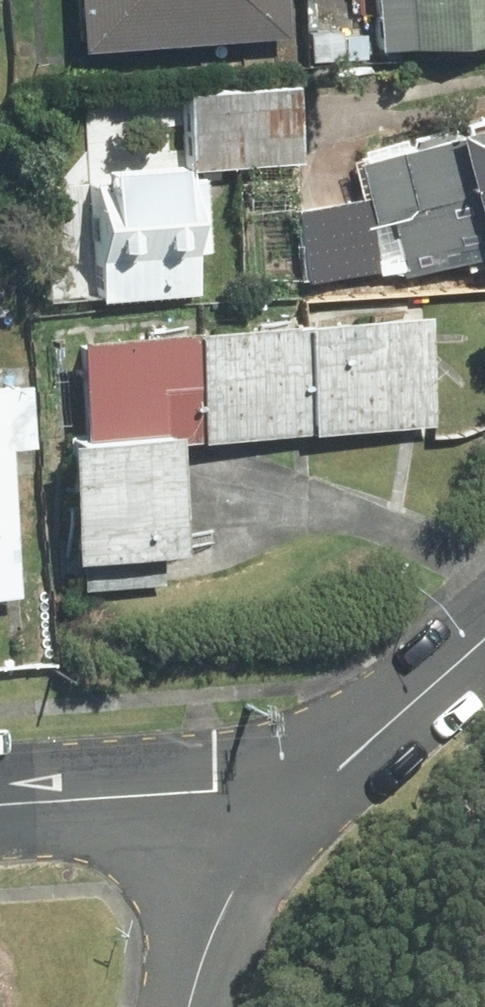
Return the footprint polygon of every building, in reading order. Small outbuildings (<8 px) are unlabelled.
[(89,54),(293,38),(290,0),(85,0),(89,54)] [(388,52),(484,44),(484,0),(384,0),(388,52)] [(193,96),(197,170),(303,164),(299,90),(193,96)] [(303,212),(311,284),(396,273),(408,279),(484,262),(484,133),(358,163),(366,202),(303,212)] [(193,180),(193,172),(120,177),(120,187),(102,188),(108,299),(203,293),(201,255),(214,254),(209,179),(193,180)] [(439,430),(432,324),(312,332),(319,438),(439,430)] [(319,438),(312,332),(200,341),(207,445),(319,438)] [(207,445),(200,341),(88,348),(94,452),(186,446),(207,445)] [(0,394),(0,593),(26,591),(15,450),(39,448),(35,391),(0,394)] [(193,558),(186,446),(94,452),(78,453),(84,564),(193,558)]
